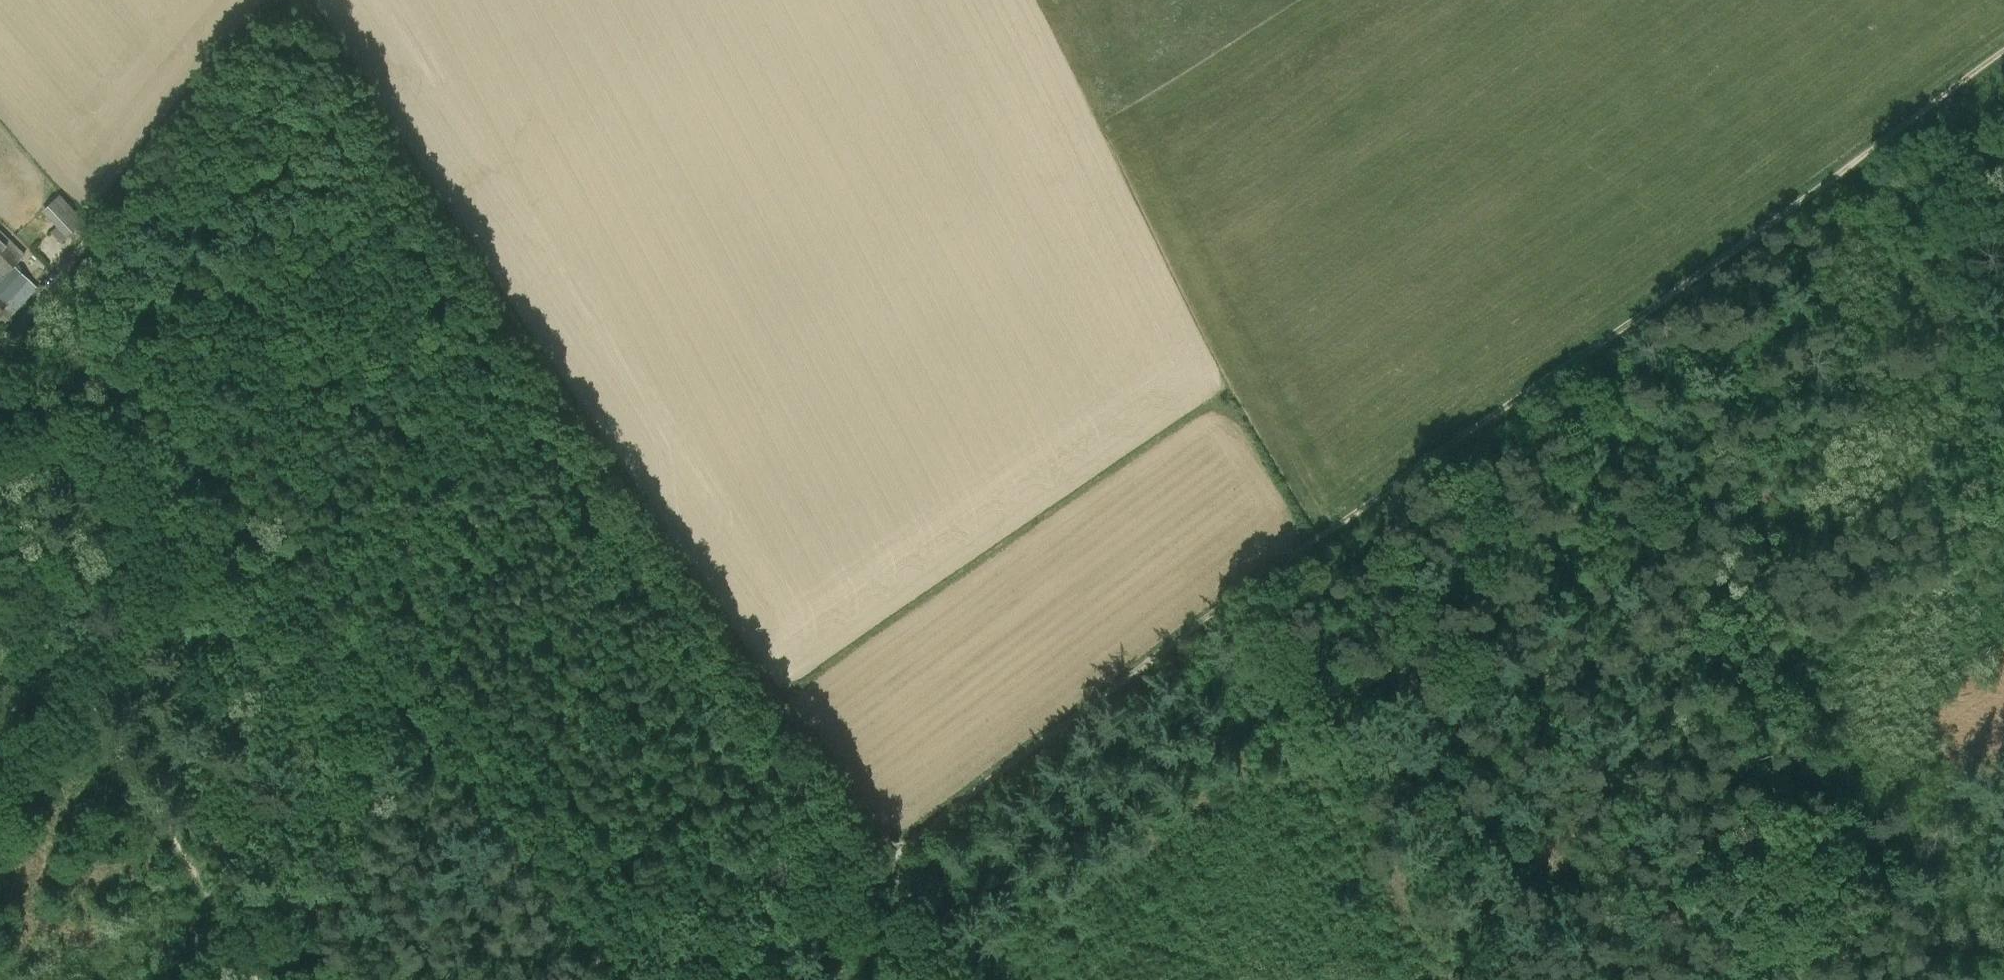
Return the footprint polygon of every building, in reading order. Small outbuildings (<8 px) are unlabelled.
[(61,192),(42,210),(67,236),(85,219),(61,192)] [(6,321),(39,286),(15,263),(26,253),(0,228),(0,315),(6,321)]
